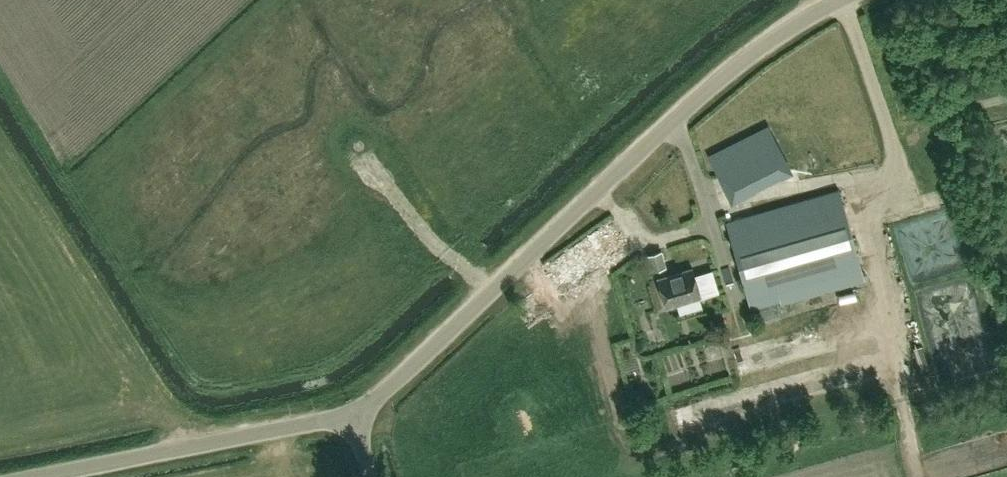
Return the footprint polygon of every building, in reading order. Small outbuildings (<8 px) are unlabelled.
[(729,167),(774,148),(762,121),(717,141),(729,167)] [(750,310),(864,278),(839,191),(725,223),(750,310)] [(570,288),(635,245),(618,220),(553,263),(570,288)] [(650,269),(661,265),(658,251),(646,254),(650,269)] [(700,298),(717,293),(711,271),(695,276),(692,268),(656,279),(665,308),(700,297),(700,298)] [(946,301),(936,301),(936,346),(973,346),(973,329),(955,329),(955,316),(946,316),(946,301)] [(743,306),(733,310),(739,327),(749,323),(743,306)] [(664,346),(665,367),(686,365),(685,345),(664,346)]
